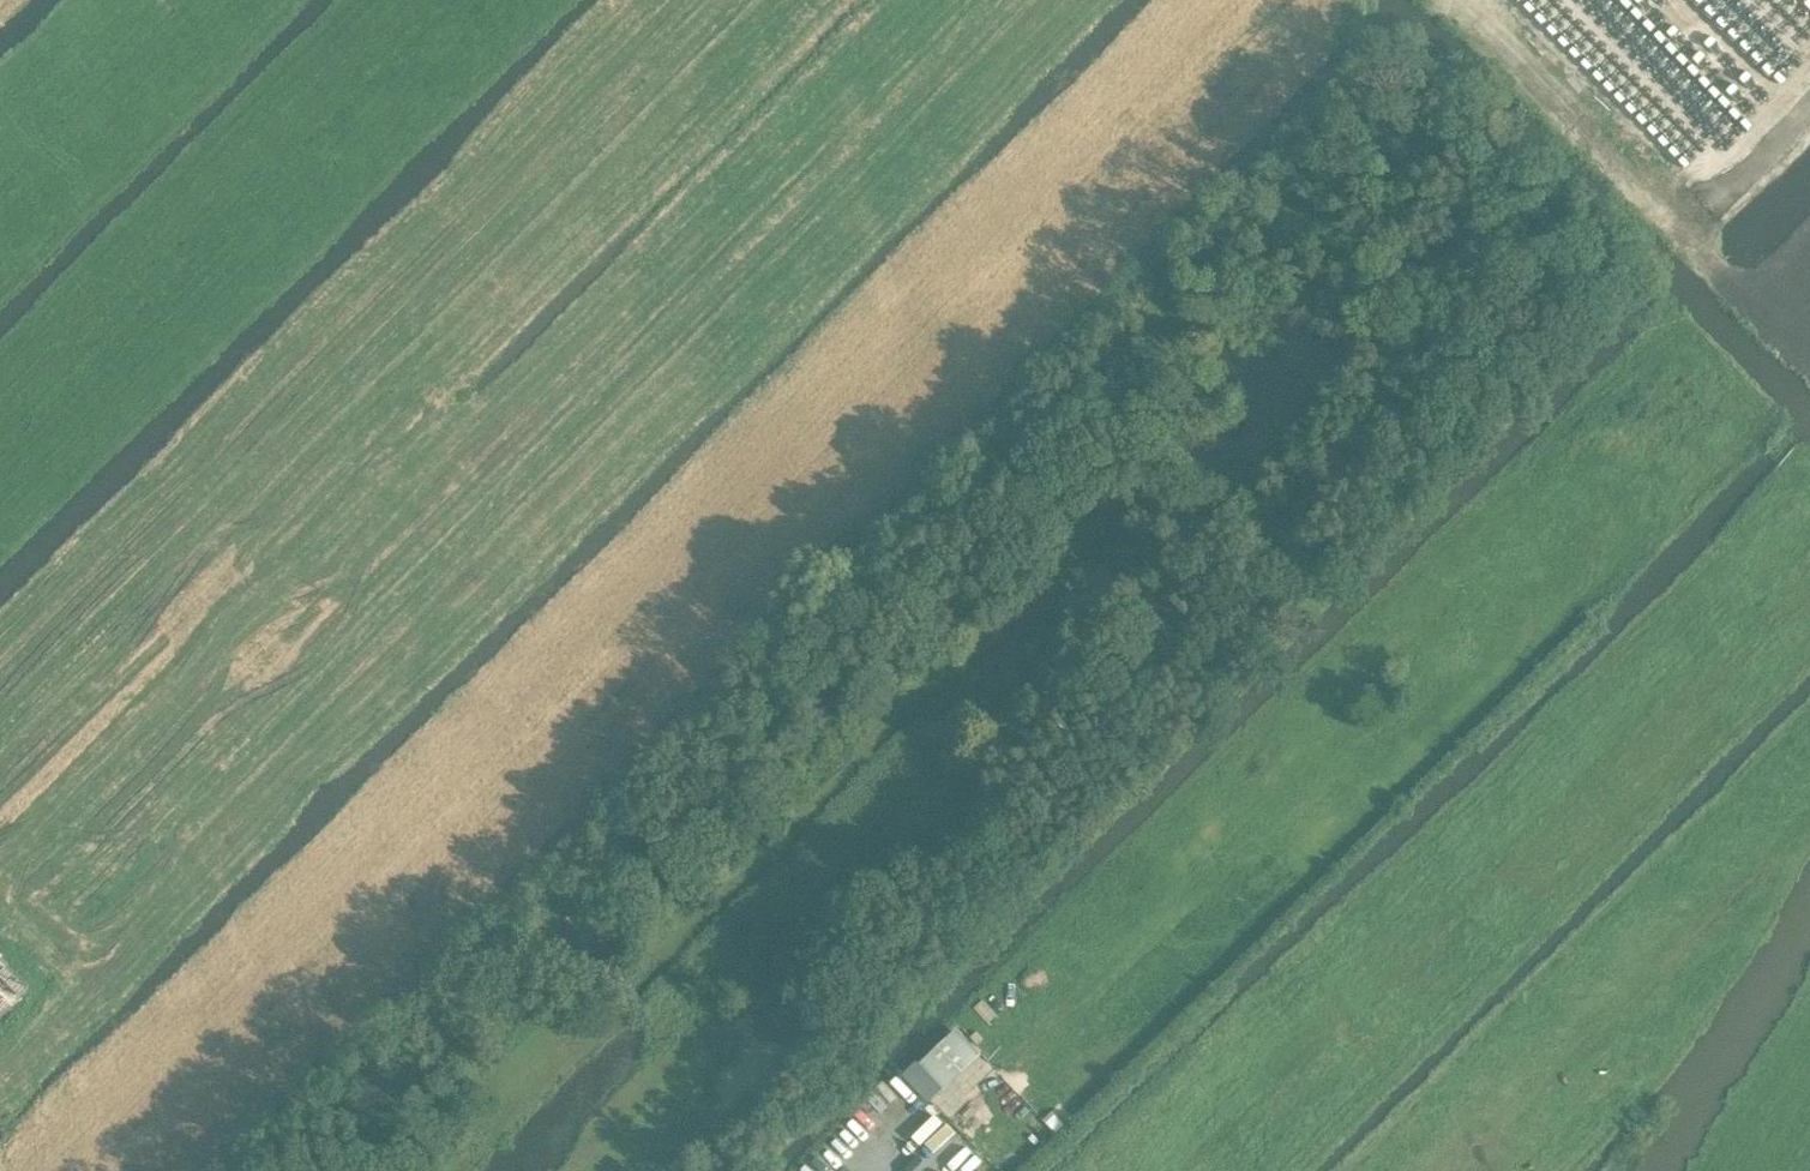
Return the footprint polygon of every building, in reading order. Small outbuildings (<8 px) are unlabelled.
[(26,986),(0,962),(0,1013),(26,986)] [(954,1030),(916,1066),(941,1093),(979,1057),(954,1030)]
